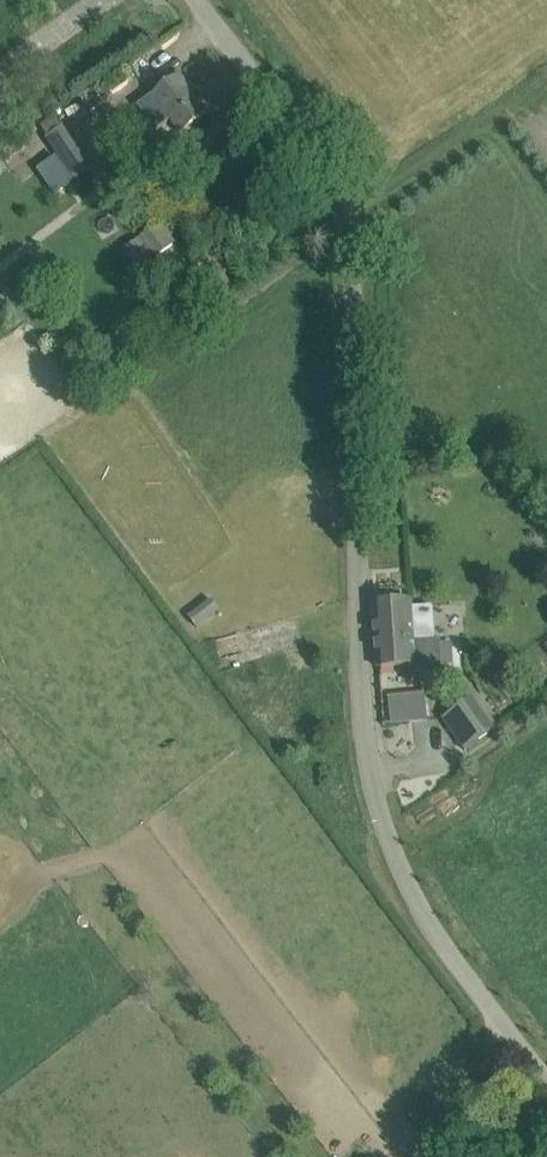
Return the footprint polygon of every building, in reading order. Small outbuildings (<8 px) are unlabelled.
[(181,73),(152,95),(182,134),(210,113),(181,73)] [(75,180),(88,171),(68,143),(72,140),(53,112),(39,122),(48,136),(46,138),(75,180)] [(139,271),(174,244),(159,224),(124,252),(139,271)] [(154,348),(149,341),(141,346),(146,354),(154,348)] [(379,667),(416,664),(417,673),(441,671),(441,663),(453,662),(451,638),(414,641),(411,600),(374,602),(379,667)] [(426,693),(413,695),(386,696),(389,725),(415,723),(428,722),(426,693)] [(468,749),(495,728),(472,697),(444,718),(468,749)]
